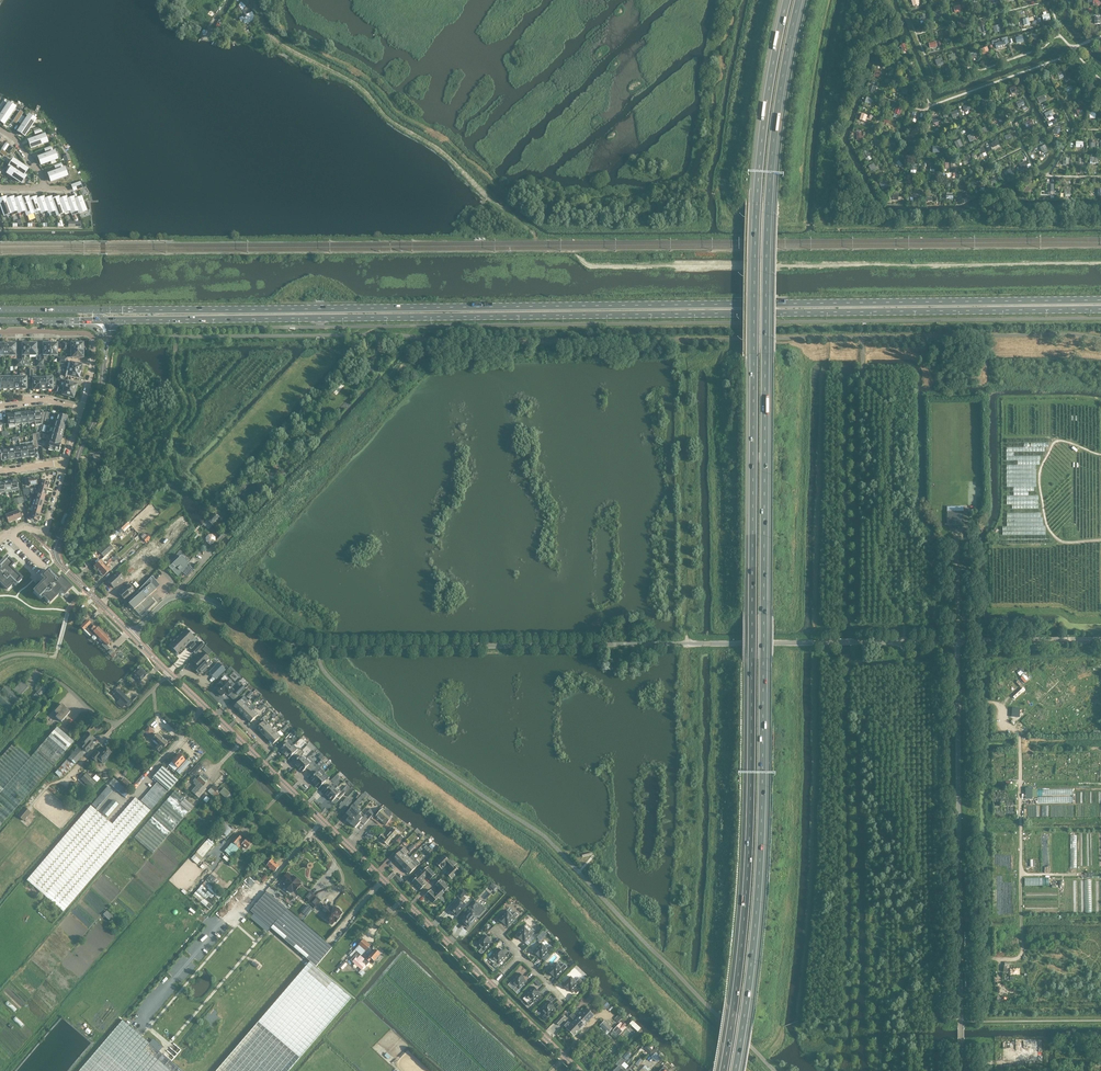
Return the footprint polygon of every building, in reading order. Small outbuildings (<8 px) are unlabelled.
[(238,13),(246,6),(243,3),(242,4),(241,3),(239,5),(240,6),(235,10),(238,13)] [(256,19),(252,12),(239,18),(241,22),(243,21),(245,24),(256,19)] [(260,37),(253,31),(251,33),(253,35),(251,37),(254,39),(256,37),(258,39),(260,37)] [(1036,32),(1029,35),(1032,41),(1039,38),(1036,32)] [(986,47),(979,50),(982,56),(989,52),(986,47)] [(975,49),(968,51),(971,58),(978,56),(975,49)] [(939,56),(932,59),(936,67),(943,64),(939,56)] [(1059,69),(1054,72),(1058,77),(1063,73),(1059,69)] [(876,89),(877,86),(871,84),(868,91),(873,93),(875,89),(876,89)] [(901,85),(899,91),(907,94),(909,88),(901,85)] [(1010,88),(1012,95),(1019,93),(1016,86),(1010,88)] [(1033,99),(1036,105),(1044,101),(1041,95),(1033,99)] [(866,96),(864,103),(872,106),(874,99),(866,96)] [(985,96),(979,100),(982,105),(988,101),(985,96)] [(1019,98),(1013,102),(1016,109),(1023,105),(1019,98)] [(963,105),(965,111),(972,109),(970,103),(963,105)] [(8,104),(0,116),(0,119),(0,120),(0,122),(4,124),(15,108),(8,104)] [(1072,109),(1075,115),(1082,110),(1079,105),(1072,109)] [(902,111),(896,107),(894,114),(901,118),(902,111)] [(951,112),(953,118),(960,115),(957,110),(951,112)] [(862,113),(860,119),(866,121),(868,115),(862,113)] [(24,136),(35,120),(29,115),(19,130),(21,131),(20,133),(24,136)] [(1001,119),(995,122),(998,127),(1004,124),(1001,119)] [(1030,129),(1035,126),(1031,119),(1027,122),(1030,129)] [(1035,131),(1029,134),(1034,144),(1040,141),(1035,131)] [(968,136),(970,142),(976,139),(973,133),(968,136)] [(31,148),(47,142),(45,135),(30,140),(31,142),(29,143),(31,148)] [(951,143),(954,149),(962,146),(960,139),(951,143)] [(985,144),(987,148),(997,143),(995,139),(985,144)] [(1044,153),(1049,150),(1045,144),(1040,147),(1044,153)] [(866,146),(861,149),(866,162),(872,159),(866,146)] [(981,158),(987,155),(984,146),(978,149),(981,158)] [(41,165),(57,159),(54,152),(40,157),(41,159),(39,160),(41,165)] [(959,157),(961,162),(969,158),(967,153),(959,157)] [(896,161),(902,169),(906,166),(903,161),(906,159),(904,156),(896,161)] [(13,160),(9,166),(11,168),(24,175),(25,173),(23,172),(25,169),(13,160)] [(1023,161),(1017,165),(1019,170),(1026,166),(1023,161)] [(869,168),(874,176),(880,172),(875,164),(869,168)] [(26,177),(11,168),(7,173),(20,182),(22,179),(24,180),(26,177)] [(1011,168),(1004,171),(1006,176),(1013,174),(1011,168)] [(51,182),(67,176),(64,169),(50,174),(51,176),(49,176),(51,182)] [(994,176),(986,181),(989,185),(996,180),(994,176)] [(1029,195),(1032,190),(1027,187),(1024,191),(1029,195)] [(959,194),(961,198),(970,194),(968,190),(959,194)] [(6,200),(4,200),(4,198),(0,200),(0,204),(4,216),(11,213),(6,200)] [(17,211),(14,200),(12,200),(11,198),(6,200),(11,213),(17,211)] [(25,211),(21,200),(19,200),(19,198),(14,200),(17,211),(18,214),(25,211)] [(35,213),(29,200),(27,200),(26,198),(21,200),(25,211),(27,216),(35,213)] [(41,213),(36,200),(34,200),(34,198),(29,200),(35,213),(35,215),(41,213)] [(48,211),(44,200),(42,200),(41,198),(36,200),(41,213),(48,211)] [(55,211),(52,200),(51,200),(49,200),(49,198),(44,200),(48,211),(49,213),(55,211)] [(59,200),(57,200),(57,198),(52,200),(55,211),(57,216),(64,213),(59,200)] [(70,211),(67,200),(66,200),(65,200),(64,198),(59,200),(64,213),(70,211)] [(78,211),(74,200),(72,200),(72,198),(67,200),(70,211),(71,214),(78,211)] [(74,200),(78,211),(79,214),(86,211),(82,200),(81,200),(80,200),(79,198),(74,200)] [(84,351),(84,348),(83,348),(83,343),(82,342),(80,342),(79,343),(75,343),(67,343),(63,343),(63,350),(67,350),(67,347),(70,347),(70,351),(84,351)] [(22,355),(22,359),(19,359),(19,367),(23,367),(29,366),(29,360),(26,360),(26,359),(26,356),(29,356),(29,343),(26,343),(25,344),(23,344),(23,355),(22,355)] [(81,372),(82,369),(81,368),(82,365),(70,362),(68,369),(81,372)] [(80,375),(81,372),(68,369),(67,376),(79,378),(80,376),(80,375)] [(13,389),(20,389),(20,385),(18,385),(18,382),(20,382),(20,376),(13,377),(13,382),(12,383),(12,385),(13,385),(13,389)] [(20,385),(20,389),(26,389),(26,387),(30,387),(30,380),(27,380),(27,376),(20,376),(20,382),(18,382),(18,385),(20,385)] [(56,388),(56,381),(52,381),(52,376),(46,376),(46,377),(46,382),(45,383),(45,384),(46,385),(46,390),(53,390),(53,388),(56,388)] [(7,389),(13,389),(13,385),(12,385),(12,383),(13,382),(13,377),(7,377),(7,382),(5,383),(5,385),(7,385),(7,389)] [(40,390),(46,390),(46,385),(45,384),(45,383),(46,382),(46,377),(39,377),(39,382),(38,383),(38,384),(39,386),(40,390)] [(63,388),(76,392),(77,388),(76,388),(77,385),(65,381),(63,388)] [(75,395),(76,392),(63,388),(61,395),(73,398),(74,395),(75,395)] [(33,412),(34,423),(41,422),(41,421),(40,411),(39,411),(39,410),(36,411),(36,412),(33,412)] [(28,423),(26,413),(25,412),(23,412),(23,413),(19,414),(21,424),(28,423)] [(51,420),(53,413),(50,412),(50,413),(47,412),(45,419),(48,420),(49,419),(51,420)] [(55,421),(65,424),(66,424),(67,422),(66,421),(67,417),(64,416),(63,416),(57,414),(55,421)] [(64,427),(65,424),(55,421),(53,428),(63,431),(64,430),(65,428),(64,427)] [(63,431),(53,428),(51,435),(61,438),(62,435),(63,434),(64,432),(63,431)] [(33,457),(34,456),(33,449),(37,448),(36,440),(37,440),(36,434),(32,434),(33,441),(32,441),(33,446),(26,447),(28,457),(30,456),(31,457),(33,457)] [(62,439),(61,438),(51,435),(49,440),(46,439),(46,440),(60,444),(60,441),(62,441),(62,439)] [(1049,438),(1007,438),(1007,510),(1007,526),(1003,526),(1003,535),(999,535),(999,543),(1052,543),(1052,534),(1046,534),(1046,525),(1043,525),(1043,516),(1041,516),(1041,504),(1039,504),(1039,491),(1037,491),(1037,465),(1041,465),(1041,451),(1046,451),(1046,447),(1049,447),(1049,438)] [(60,444),(46,440),(44,445),(48,446),(47,448),(49,448),(48,449),(52,450),(52,449),(58,450),(59,450),(60,448),(59,446),(60,444)] [(19,458),(21,458),(20,447),(13,448),(15,459),(16,459),(18,459),(19,458)] [(12,459),(15,459),(13,448),(7,449),(8,460),(9,460),(12,460),(12,459)] [(5,460),(8,460),(7,449),(0,450),(0,451),(2,461),(3,461),(5,461),(5,460)] [(40,484),(41,480),(38,481),(38,480),(36,480),(36,478),(35,478),(35,477),(32,478),(28,479),(29,486),(34,486),(37,486),(37,485),(40,484)] [(10,482),(11,492),(18,491),(17,481),(16,481),(16,480),(12,481),(10,482)] [(39,487),(47,490),(49,483),(48,482),(49,482),(45,481),(41,480),(40,484),(39,487)] [(45,496),(47,490),(39,487),(37,493),(45,496)] [(45,496),(37,493),(35,493),(33,499),(35,499),(43,502),(45,496)] [(43,502),(35,499),(33,499),(32,501),(34,502),(33,506),(41,508),(43,502)] [(40,514),(41,508),(33,506),(32,512),(40,514)] [(11,513),(15,520),(21,518),(19,514),(20,514),(19,511),(18,511),(18,510),(11,513)] [(40,514),(32,512),(28,511),(27,515),(31,516),(30,519),(31,519),(30,520),(33,521),(33,520),(38,521),(39,521),(40,518),(39,517),(40,514)] [(963,525),(963,514),(963,512),(947,512),(947,526),(954,526),(954,528),(958,528),(958,526),(963,525)] [(8,523),(15,520),(11,513),(5,515),(8,523)] [(214,514),(210,519),(215,522),(219,518),(214,514)] [(123,529),(125,531),(130,525),(127,522),(115,533),(117,535),(123,529)] [(103,557),(112,548),(106,541),(97,550),(103,557)] [(188,564),(188,563),(181,556),(180,557),(179,557),(178,558),(179,558),(168,567),(177,577),(182,571),(188,576),(192,570),(187,564),(188,564)] [(16,580),(6,570),(9,566),(2,559),(0,562),(0,588),(2,590),(8,584),(10,586),(16,580)] [(105,565),(101,560),(94,567),(98,571),(105,565)] [(105,565),(98,571),(103,576),(110,570),(105,565)] [(29,592),(35,598),(37,596),(44,603),(53,593),(57,596),(65,588),(55,578),(53,580),(43,570),(35,579),(38,582),(29,592)] [(121,580),(123,578),(118,572),(107,581),(114,588),(121,581),(121,580)] [(155,602),(150,595),(156,589),(151,583),(128,604),(134,610),(134,609),(139,615),(155,602)] [(124,600),(134,591),(128,585),(126,587),(125,587),(118,593),(124,600)] [(91,623),(87,620),(80,627),(84,630),(85,629),(90,624),(91,623)] [(99,637),(103,633),(98,628),(97,629),(94,626),(93,627),(90,624),(85,629),(91,635),(94,632),(99,637)] [(185,630),(170,645),(178,653),(193,638),(185,630)] [(103,633),(99,637),(104,643),(103,645),(105,647),(107,645),(107,646),(110,643),(108,640),(109,639),(103,633)] [(201,642),(196,647),(193,650),(192,650),(195,653),(203,645),(201,642)] [(207,645),(201,650),(207,656),(212,651),(207,645)] [(111,649),(108,652),(114,657),(117,654),(111,649)] [(208,665),(204,661),(207,658),(202,653),(194,660),(197,663),(197,664),(193,668),(194,668),(194,669),(195,671),(196,671),(199,674),(203,671),(203,672),(205,672),(206,670),(206,669),(205,668),(208,665)] [(217,679),(226,669),(219,662),(209,671),(217,679)] [(147,674),(139,667),(135,671),(136,671),(132,674),(140,681),(143,678),(147,674)] [(13,689),(21,696),(29,687),(22,680),(13,689)] [(219,687),(216,690),(222,696),(226,692),(229,695),(234,690),(231,687),(232,686),(226,680),(224,682),(221,680),(217,685),(219,687)] [(21,698),(8,685),(3,688),(0,691),(0,703),(8,711),(21,698)] [(36,692),(32,697),(36,701),(40,696),(46,690),(42,686),(40,688),(38,686),(35,689),(37,691),(36,692)] [(129,701),(130,700),(124,694),(123,696),(120,693),(119,694),(116,691),(113,694),(116,697),(119,700),(116,702),(122,708),(124,705),(125,704),(128,707),(131,703),(129,701)] [(238,711),(246,703),(242,699),(234,707),(238,711)] [(243,715),(250,706),(246,703),(238,711),(243,715)] [(61,722),(70,712),(64,707),(65,707),(61,704),(54,711),(58,714),(55,717),(61,722)] [(247,718),(254,710),(250,706),(243,715),(247,718)] [(1013,707),(1012,716),(1020,717),(1020,707),(1013,707)] [(251,723),(259,714),(254,710),(247,718),(251,723)] [(261,732),(269,724),(265,720),(257,728),(261,732)] [(265,736),(273,728),(269,724),(261,732),(265,736)] [(74,742),(57,727),(35,751),(31,757),(14,742),(0,758),(0,826),(74,742)] [(148,736),(154,731),(149,727),(144,732),(148,736)] [(269,740),(277,732),(273,728),(265,736),(269,740)] [(86,746),(83,749),(87,752),(92,746),(89,744),(94,738),(87,732),(85,735),(83,735),(82,737),(82,738),(80,741),(86,746)] [(273,744),(281,736),(277,732),(269,740),(273,744)] [(167,744),(157,734),(155,736),(154,736),(154,737),(152,739),(153,741),(154,740),(159,745),(155,749),(159,752),(162,749),(164,747),(165,747),(165,746),(167,744)] [(292,747),(289,745),(287,743),(284,746),(280,751),(283,754),(283,753),(285,754),(292,747)] [(112,754),(104,747),(99,753),(96,751),(91,757),(96,761),(98,759),(103,763),(105,760),(106,761),(112,754)] [(296,751),(294,749),(292,747),(285,754),(286,755),(285,756),(289,759),(293,754),(296,751)] [(296,757),(302,750),(299,748),(298,749),(296,747),(294,749),(296,751),(293,754),(296,757)] [(64,775),(84,754),(77,748),(74,750),(75,751),(58,769),(64,775)] [(305,756),(303,754),(305,753),(302,750),(296,757),(298,759),(301,756),(303,758),(305,756)] [(177,768),(185,760),(178,754),(171,762),(177,768)] [(305,760),(303,758),(301,756),(298,759),(293,764),(296,767),(297,766),(298,768),(305,760)] [(179,774),(189,762),(187,759),(176,771),(179,774)] [(310,764),(308,762),(305,760),(298,768),(299,769),(302,772),(307,767),(310,764)] [(197,771),(202,766),(198,763),(188,774),(191,777),(194,775),(196,777),(199,774),(197,771)] [(321,772),(320,770),(321,769),(319,766),(317,768),(312,773),(315,775),(318,772),(320,774),(321,772)] [(178,781),(162,767),(153,777),(168,791),(178,781)] [(322,776),(320,774),(318,772),(315,775),(310,780),(313,783),(314,783),(315,784),(322,776)] [(91,788),(96,783),(86,774),(81,779),(91,788)] [(206,789),(199,783),(199,782),(203,786),(208,781),(201,775),(197,779),(196,778),(193,781),(194,782),(193,783),(196,786),(191,791),(198,798),(206,789)] [(326,781),(324,779),(322,776),(315,784),(316,785),(315,785),(319,788),(323,784),(326,781)] [(113,777),(109,783),(125,796),(130,791),(113,777)] [(121,781),(129,787),(131,783),(124,778),(121,781)] [(152,810),(168,792),(158,783),(141,801),(152,810)] [(217,790),(218,789),(214,784),(207,791),(212,795),(217,790)] [(335,789),(333,787),(331,785),(328,788),(323,793),(327,796),(328,797),(335,789)] [(97,808),(113,790),(108,786),(92,804),(97,808)] [(234,797),(224,787),(219,792),(217,790),(212,795),(215,798),(220,793),(225,798),(222,801),(226,805),(229,802),(234,797)] [(347,797),(353,789),(350,787),(344,794),(347,797)] [(340,794),(338,792),(335,789),(328,797),(329,798),(332,802),(337,797),(340,794)] [(153,853),(193,806),(175,790),(134,837),(153,853)] [(339,799),(345,792),(343,790),(341,792),(340,790),(338,792),(340,794),(337,797),(339,799)] [(22,882),(64,918),(132,836),(154,812),(132,793),(109,819),(90,803),(70,826),(22,882)] [(345,811),(352,802),(346,798),(339,807),(345,811)] [(112,801),(102,812),(107,817),(117,806),(112,801)] [(364,825),(375,813),(377,810),(380,807),(375,803),(363,817),(359,814),(356,818),(351,824),(355,828),(361,822),(364,825)] [(22,819),(28,811),(24,807),(17,815),(22,819)] [(356,818),(359,814),(351,808),(347,813),(350,816),(346,820),(351,824),(356,818)] [(393,817),(383,808),(376,817),(386,825),(393,817)] [(232,829),(224,822),(221,825),(220,825),(218,828),(226,836),(229,833),(232,829)] [(387,845),(398,833),(396,831),(397,830),(394,828),(393,828),(386,837),(383,834),(379,837),(383,840),(382,841),(387,845)] [(245,842),(242,839),(243,839),(238,834),(232,841),(233,842),(237,845),(240,842),(243,845),(247,849),(253,842),(248,838),(245,842)] [(197,864),(211,847),(206,842),(191,859),(197,864)] [(231,857),(239,848),(240,849),(243,845),(240,842),(237,845),(233,842),(225,851),(231,857)] [(398,862),(406,854),(408,851),(404,847),(393,858),(398,862)] [(227,861),(231,857),(227,853),(223,858),(227,861)] [(410,858),(406,854),(398,862),(402,866),(410,858)] [(406,870),(414,862),(413,862),(416,859),(412,855),(410,858),(402,866),(406,870)] [(280,866),(272,859),(272,860),(268,856),(262,863),(266,866),(267,865),(270,868),(270,869),(271,870),(271,869),(275,872),(280,866)] [(448,868),(454,861),(452,859),(449,861),(444,856),(436,864),(442,869),(446,865),(448,868)] [(460,871),(454,866),(457,864),(454,861),(448,868),(450,870),(446,874),(452,879),(460,871)] [(410,874),(418,866),(414,862),(406,870),(410,874)] [(436,874),(428,867),(423,872),(420,870),(418,872),(424,878),(426,876),(430,880),(436,874)] [(426,885),(422,881),(424,878),(418,872),(415,875),(418,877),(412,882),(420,890),(426,885)] [(288,873),(282,881),(286,884),(284,886),(292,893),(294,891),(295,892),(301,884),(300,883),(301,882),(293,876),(292,877),(288,873)] [(287,909),(278,902),(248,876),(232,895),(271,929),(287,909)] [(444,893),(449,888),(441,880),(436,885),(439,889),(437,892),(442,896),(444,894),(444,893)] [(222,895),(205,881),(193,895),(210,910),(222,895)] [(481,895),(487,900),(498,886),(492,882),(481,895)] [(439,899),(442,896),(437,892),(435,894),(431,890),(426,895),(433,903),(438,898),(439,899)] [(466,905),(462,902),(465,899),(463,897),(466,893),(463,890),(458,896),(461,899),(460,900),(459,900),(450,910),(453,913),(453,914),(455,916),(456,916),(457,916),(466,905)] [(304,898),(309,901),(314,895),(310,891),(304,898)] [(320,901),(316,897),(311,903),(315,907),(320,901)] [(478,916),(475,913),(478,910),(475,908),(478,904),(475,901),(470,907),(473,909),(472,911),(472,910),(462,921),(466,924),(465,925),(468,927),(468,926),(469,927),(478,916)] [(300,914),(305,918),(313,908),(308,904),(300,914)] [(335,921),(336,922),(340,917),(339,916),(342,913),(340,911),(340,910),(340,909),(339,908),(338,907),(337,907),(336,908),(334,906),(332,909),(332,908),(331,908),(330,909),(325,904),(321,909),(327,914),(324,918),(332,924),(335,921)] [(287,909),(271,929),(310,962),(216,1070),(288,1070),(351,998),(316,967),(332,948),(317,934),(287,909)] [(106,925),(113,916),(106,911),(99,919),(106,925)] [(508,926),(519,915),(516,912),(513,916),(507,911),(499,920),(504,925),(505,924),(508,926)] [(525,943),(536,931),(533,929),(530,932),(524,927),(516,936),(522,941),(522,940),(525,943)] [(481,954),(492,943),(490,941),(490,940),(485,935),(476,943),(482,948),(479,952),(481,954)] [(362,955),(370,945),(364,940),(355,950),(362,955)] [(542,959),(553,948),(550,945),(547,948),(542,943),(533,952),(539,957),(539,956),(542,959)] [(496,968),(506,956),(504,954),(504,953),(499,948),(490,957),(496,962),(493,965),(496,968)] [(375,960),(380,954),(375,950),(367,960),(365,958),(364,960),(360,956),(360,955),(359,954),(357,955),(358,956),(352,962),(361,970),(365,965),(366,966),(370,962),(372,964),(375,961),(375,960)] [(556,978),(567,967),(564,964),(561,967),(556,962),(548,971),(553,976),(554,976),(556,978)] [(516,993),(527,981),(524,979),(525,978),(519,973),(511,982),(516,987),(513,990),(516,993)] [(571,992),(582,981),(579,978),(576,981),(571,976),(562,985),(568,990),(569,990),(571,992)] [(573,990),(576,993),(582,987),(579,985),(573,990)] [(530,1006),(541,995),(538,992),(539,991),(533,986),(525,995),(530,1000),(527,1003),(530,1006)] [(5,1003),(14,1012),(17,1008),(8,1000),(5,1003)] [(545,1020),(556,1009),(553,1006),(554,1005),(548,1000),(540,1009),(545,1014),(542,1017),(545,1020)] [(604,1009),(609,1004),(605,1000),(600,1005),(604,1009)] [(588,1010),(587,1008),(581,1014),(589,1021),(594,1015),(588,1010)] [(589,1021),(581,1014),(577,1018),(585,1025),(589,1021)] [(622,1018),(618,1014),(614,1018),(618,1023),(622,1018)] [(22,1027),(25,1024),(16,1016),(13,1019),(22,1027)] [(559,1025),(565,1019),(561,1016),(555,1022),(559,1025)] [(585,1025),(577,1018),(574,1021),(573,1023),(580,1030),(585,1025)] [(613,1027),(606,1020),(600,1026),(606,1032),(608,1030),(609,1032),(613,1027)] [(123,1021),(80,1070),(182,1070),(123,1021)] [(580,1030),(573,1023),(571,1024),(568,1022),(564,1026),(567,1028),(567,1029),(574,1036),(580,1030)] [(626,1028),(621,1023),(617,1026),(618,1027),(622,1032),(626,1028)] [(622,1032),(618,1027),(613,1032),(618,1036),(622,1032)] [(627,1068),(626,1069),(621,1065),(625,1061),(622,1058),(616,1064),(618,1066),(620,1067),(621,1066),(624,1069),(626,1070),(628,1070),(629,1070),(627,1068)]
